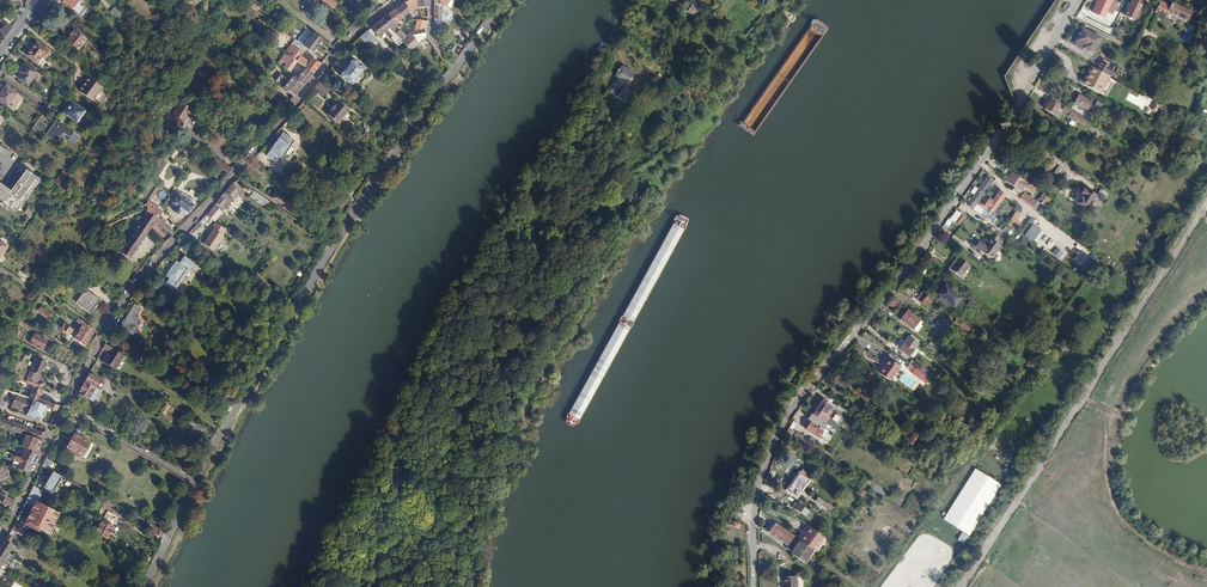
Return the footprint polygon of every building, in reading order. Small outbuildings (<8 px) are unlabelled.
[(73,10),(81,2),(79,0),(64,0),(63,1),(73,10)] [(410,10),(414,8),(414,9),(419,8),(417,0),(410,0),(404,3),(410,10)] [(434,1),(439,4),(445,9),(450,0),(434,0),(434,1)] [(1089,19),(1100,25),(1103,19),(1111,3),(1112,0),(1111,0),(1098,0),(1089,19)] [(1131,1),(1128,8),(1137,12),(1141,5),(1131,1)] [(248,6),(256,11),(259,6),(250,2),(248,6)] [(692,2),(687,9),(691,12),(696,5),(692,2)] [(1160,2),(1155,13),(1164,17),(1167,12),(1176,16),(1187,21),(1191,12),(1171,3),(1169,6),(1168,6),(1164,3),(1160,2)] [(16,3),(13,7),(16,9),(18,10),(22,12),(25,9),(16,3)] [(404,3),(395,10),(402,18),(408,13),(411,11),(410,10),(404,3)] [(1111,3),(1103,19),(1109,21),(1116,6),(1111,3)] [(8,10),(13,14),(16,10),(16,9),(13,7),(10,5),(8,10)] [(112,10),(118,16),(120,13),(114,7),(112,10)] [(1127,8),(1124,14),(1134,18),(1137,12),(1128,8),(1127,8)] [(387,16),(391,21),(393,19),(396,23),(402,18),(395,10),(387,16)] [(1167,12),(1164,17),(1173,22),(1176,16),(1167,12)] [(383,18),(392,29),(397,25),(396,23),(393,19),(391,21),(387,16),(383,18)] [(383,18),(371,27),(378,36),(388,29),(389,30),(392,34),(393,36),(394,35),(396,34),(392,29),(383,18)] [(5,36),(12,27),(6,23),(6,24),(0,20),(0,32),(5,36)] [(417,21),(415,30),(423,29),(426,29),(427,22),(417,21)] [(718,21),(712,28),(717,32),(723,24),(718,21)] [(66,41),(77,50),(80,46),(80,45),(86,38),(80,33),(75,29),(71,34),(71,35),(66,41)] [(1099,38),(1082,29),(1073,45),(1082,50),(1083,48),(1091,53),(1099,38)] [(394,35),(402,43),(403,44),(412,36),(411,36),(408,33),(405,36),(399,30),(396,34),(394,35)] [(304,39),(300,43),(306,48),(313,52),(323,40),(310,31),(307,35),(305,34),(302,37),(304,39)] [(359,37),(369,50),(377,43),(367,31),(359,37)] [(412,36),(403,44),(410,51),(418,44),(421,42),(427,38),(425,33),(411,36),(412,36)] [(390,39),(397,47),(402,43),(394,35),(393,36),(390,39)] [(295,40),(286,53),(289,55),(299,43),(295,40)] [(141,44),(148,50),(150,47),(143,41),(141,44)] [(36,42),(26,55),(37,63),(42,56),(45,58),(50,52),(36,42)] [(289,55),(298,61),(306,68),(314,73),(320,64),(312,58),(309,61),(308,62),(300,56),(306,48),(300,43),(299,43),(289,55)] [(289,59),(284,66),(290,71),(298,61),(289,55),(287,58),(289,59)] [(353,59),(338,77),(344,82),(345,81),(351,86),(364,69),(358,65),(359,64),(353,59)] [(1100,61),(1097,68),(1114,77),(1119,68),(1109,63),(1108,65),(1100,61)] [(22,73),(19,78),(28,85),(38,73),(25,63),(19,71),(22,73)] [(1066,77),(1068,70),(1060,67),(1058,74),(1066,77)] [(1082,84),(1100,94),(1110,77),(1091,67),(1082,84)] [(276,81),(294,96),(314,73),(306,68),(296,79),(293,77),(289,80),(281,74),(276,81)] [(614,75),(615,79),(617,80),(625,86),(633,75),(622,68),(619,69),(614,75)] [(89,76),(79,90),(93,100),(103,87),(89,76)] [(614,84),(622,89),(625,86),(617,80),(614,84)] [(314,89),(327,97),(332,91),(320,82),(319,82),(313,88),(314,89)] [(614,84),(608,92),(622,102),(627,96),(620,91),(622,89),(614,84)] [(0,94),(0,99),(8,105),(17,93),(7,85),(0,94)] [(63,87),(58,94),(64,99),(70,91),(63,87)] [(1073,103),(1089,113),(1095,103),(1079,94),(1073,103)] [(1143,97),(1137,108),(1142,110),(1144,107),(1148,99),(1143,97)] [(72,99),(62,112),(77,122),(86,110),(72,99)] [(1148,99),(1144,107),(1155,113),(1154,116),(1158,119),(1163,108),(1148,99)] [(181,100),(171,114),(186,124),(195,110),(181,100)] [(1049,101),(1044,110),(1053,115),(1056,111),(1059,107),(1049,101)] [(1095,103),(1089,113),(1087,118),(1093,122),(1103,105),(1096,101),(1095,103)] [(333,112),(330,116),(341,123),(351,109),(340,102),(338,106),(337,105),(333,111),(333,112)] [(1062,110),(1069,114),(1068,115),(1084,125),(1088,120),(1086,119),(1065,106),(1062,110)] [(1144,107),(1142,110),(1154,116),(1155,113),(1144,107)] [(40,119),(33,129),(39,133),(45,124),(40,119)] [(57,119),(46,134),(56,141),(63,131),(70,136),(74,131),(57,119)] [(1066,122),(1080,131),(1081,128),(1067,120),(1066,122)] [(283,132),(267,156),(278,164),(295,141),(283,132)] [(214,156),(211,161),(216,165),(219,160),(214,156)] [(72,158),(64,170),(68,172),(76,161),(72,158)] [(216,165),(228,173),(232,169),(219,160),(216,165)] [(1058,166),(1051,178),(1055,181),(1062,169),(1058,166)] [(12,190),(0,181),(0,202),(2,204),(7,197),(16,204),(37,176),(28,169),(12,190)] [(64,170),(56,181),(60,183),(68,172),(64,170)] [(1012,173),(1006,181),(1011,185),(1008,189),(1016,194),(1019,189),(1022,191),(1027,183),(1012,173)] [(986,178),(970,200),(975,203),(991,181),(986,178)] [(294,192),(289,198),(295,202),(301,195),(301,194),(285,183),(283,187),(285,188),(286,187),(294,192)] [(1074,190),(1069,198),(1079,204),(1088,190),(1076,183),(1072,189),(1074,190)] [(231,186),(216,204),(219,206),(219,205),(225,209),(239,192),(231,186)] [(989,197),(984,203),(992,210),(1004,194),(998,190),(992,199),(989,197)] [(264,206),(268,201),(252,191),(249,197),(264,206)] [(173,201),(177,204),(174,209),(174,211),(177,213),(179,213),(180,212),(182,213),(184,210),(188,214),(195,205),(180,192),(173,201)] [(271,198),(289,211),(291,208),(287,206),(290,202),(275,192),(271,198)] [(1025,193),(1021,198),(1033,208),(1037,202),(1025,193)] [(1048,195),(1043,203),(1047,206),(1052,198),(1048,195)] [(143,208),(148,211),(158,217),(162,211),(150,202),(147,201),(143,208)] [(204,215),(212,222),(221,212),(213,205),(204,215)] [(1041,206),(1037,211),(1042,214),(1045,209),(1041,206)] [(148,211),(119,252),(129,258),(154,222),(171,236),(174,233),(172,231),(162,220),(158,217),(148,211)] [(1015,222),(1019,216),(1016,213),(1011,219),(1015,222)] [(960,214),(954,222),(957,224),(963,217),(960,214)] [(949,229),(952,221),(946,219),(943,227),(949,229)] [(1042,230),(1033,224),(1025,235),(1033,241),(1042,230)] [(1004,226),(1002,231),(1011,235),(1013,230),(1004,226)] [(213,229),(203,244),(213,251),(223,236),(213,229)] [(980,249),(991,256),(1000,243),(991,236),(985,244),(984,243),(980,249)] [(1058,258),(1063,252),(1056,247),(1051,253),(1058,258)] [(176,260),(165,276),(169,278),(164,285),(173,291),(189,269),(194,262),(185,256),(179,263),(176,260)] [(959,256),(950,268),(965,279),(974,267),(959,256)] [(194,262),(189,269),(192,272),(197,265),(194,262)] [(27,266),(23,273),(29,277),(33,270),(27,266)] [(949,288),(941,298),(948,303),(950,305),(958,294),(949,288)] [(85,290),(75,303),(89,313),(99,300),(85,290)] [(919,297),(924,300),(921,304),(927,308),(934,299),(928,295),(927,296),(922,293),(919,297)] [(888,305),(894,309),(899,303),(893,298),(888,305)] [(939,301),(946,307),(948,303),(941,298),(939,301)] [(136,315),(141,308),(133,304),(119,328),(132,336),(138,327),(134,324),(139,317),(136,315)] [(37,312),(51,322),(55,317),(40,307),(37,312)] [(907,309),(900,319),(905,324),(906,322),(910,317),(917,323),(920,320),(907,309)] [(906,322),(913,328),(917,323),(910,317),(906,322)] [(82,325),(78,330),(79,331),(90,337),(95,330),(80,319),(78,322),(82,325)] [(959,319),(956,322),(966,333),(970,330),(959,319)] [(917,323),(913,328),(917,331),(924,323),(920,320),(917,323)] [(63,323),(59,328),(63,330),(66,332),(70,335),(73,330),(73,329),(63,323)] [(79,331),(75,339),(85,346),(90,337),(79,331)] [(32,335),(30,339),(32,340),(31,343),(42,349),(47,339),(36,333),(34,336),(32,335)] [(910,338),(901,351),(910,358),(914,352),(919,345),(910,338)] [(108,351),(106,355),(103,362),(115,370),(121,361),(125,356),(105,343),(104,345),(102,348),(108,351)] [(932,343),(929,347),(940,356),(943,352),(932,343)] [(37,359),(31,371),(40,375),(43,370),(45,370),(48,363),(37,359)] [(16,360),(12,370),(16,372),(21,363),(16,360)] [(121,361),(115,370),(119,372),(125,363),(121,361)] [(890,368),(883,376),(890,381),(900,367),(893,363),(890,368)] [(914,367),(930,379),(932,375),(923,368),(916,364),(914,367)] [(911,370),(931,385),(933,381),(930,379),(914,367),(911,370)] [(17,378),(34,385),(31,392),(32,392),(31,394),(28,392),(26,397),(47,407),(56,411),(59,405),(39,399),(45,385),(39,383),(42,377),(40,376),(40,375),(31,371),(27,378),(22,376),(19,374),(17,378)] [(834,378),(842,384),(845,386),(849,380),(839,372),(834,378)] [(89,373),(76,398),(81,401),(84,396),(88,398),(89,398),(94,400),(100,388),(95,385),(99,379),(89,373)] [(99,379),(95,385),(100,388),(104,382),(99,379)] [(16,393),(11,405),(27,413),(26,414),(41,421),(47,407),(26,397),(16,393)] [(822,400),(813,414),(815,415),(821,419),(831,406),(822,400)] [(836,410),(843,415),(846,410),(840,405),(836,410)] [(811,422),(817,425),(812,433),(816,436),(819,430),(818,429),(823,422),(814,416),(811,422)] [(1,426),(28,435),(39,439),(42,440),(45,434),(44,432),(25,426),(0,417),(0,426),(1,426)] [(189,422),(208,434),(210,430),(192,419),(189,422)] [(836,429),(838,424),(828,419),(826,423),(836,429)] [(811,422),(806,430),(812,433),(817,425),(811,422)] [(833,428),(828,436),(838,443),(841,438),(847,442),(850,439),(833,428)] [(71,439),(67,447),(82,455),(88,442),(80,437),(83,432),(78,429),(76,430),(74,435),(72,434),(71,434),(69,437),(70,439),(71,439)] [(920,435),(915,431),(907,442),(912,445),(920,435)] [(18,445),(24,446),(27,447),(37,452),(42,440),(39,439),(28,435),(25,444),(18,443),(18,445)] [(27,447),(22,458),(32,463),(37,452),(27,447)] [(19,463),(17,468),(27,473),(32,463),(22,458),(15,455),(13,460),(19,463)] [(42,466),(52,471),(55,465),(45,460),(42,466)] [(1001,485),(976,468),(944,519),(970,535),(1001,485)] [(53,472),(44,488),(53,493),(62,477),(53,472)] [(799,473),(791,485),(795,488),(791,493),(796,497),(808,479),(799,473)] [(33,486),(28,497),(35,501),(40,490),(33,486)] [(5,497),(3,503),(12,507),(14,501),(5,497)] [(33,506),(26,521),(48,534),(59,514),(35,501),(28,497),(26,502),(33,506)] [(815,502),(823,507),(826,503),(818,497),(815,502)] [(798,504),(794,509),(804,517),(808,511),(798,504)] [(102,521),(95,534),(107,541),(114,528),(113,527),(102,521)] [(15,523),(11,530),(21,536),(25,528),(15,523)] [(768,532),(777,538),(782,529),(774,524),(768,532)] [(25,528),(21,536),(25,538),(29,530),(25,528)] [(792,535),(783,528),(782,529),(777,538),(786,544),(792,535)] [(0,548),(0,567),(2,565),(8,553),(13,545),(9,543),(12,537),(8,535),(0,548)] [(795,548),(799,551),(798,553),(803,557),(801,560),(804,562),(813,549),(800,540),(795,548)] [(795,548),(791,553),(801,560),(803,557),(798,553),(799,551),(795,548)] [(8,553),(2,565),(6,567),(13,555),(8,553)] [(839,568),(830,580),(836,584),(843,574),(844,572),(839,568)] [(836,584),(840,586),(842,586),(848,578),(843,574),(836,584)] [(783,586),(785,586),(797,586),(796,576),(783,577),(783,586)]
